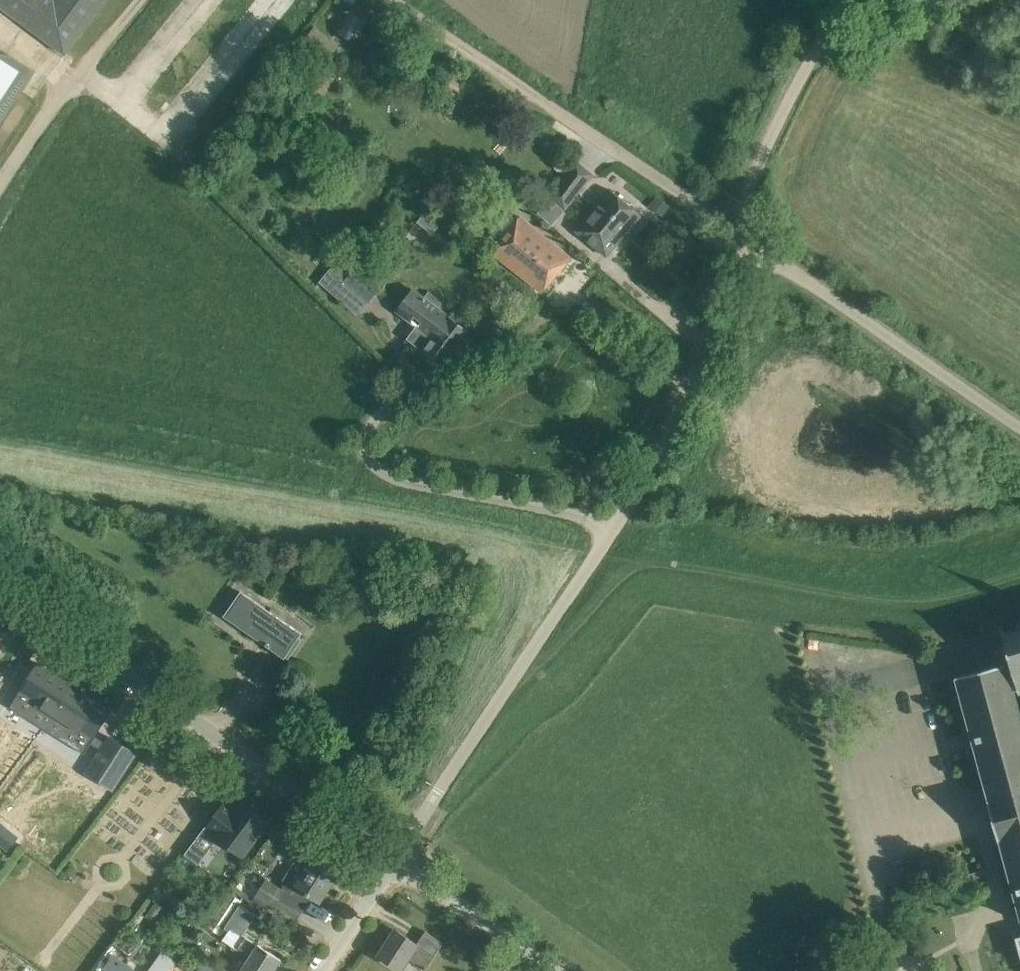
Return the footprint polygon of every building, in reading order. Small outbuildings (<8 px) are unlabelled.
[(107,0),(0,0),(0,6),(66,55),(107,0)] [(353,13),(339,34),(350,41),(364,20),(353,13)] [(327,60),(332,54),(309,36),(304,42),(327,60)] [(34,71),(0,48),(0,122),(34,71)] [(576,163),(549,196),(551,198),(564,209),(566,211),(593,175),(576,163)] [(588,240),(622,199),(610,189),(576,230),(588,240)] [(641,215),(626,202),(622,199),(588,240),(584,245),(603,261),(641,215)] [(439,226),(425,215),(418,222),(433,234),(439,226)] [(569,259),(554,246),(522,219),(518,224),(507,215),(491,234),(502,243),(496,250),(543,291),(569,259)] [(341,256),(319,282),(343,302),(354,290),(357,292),(369,302),(383,286),(367,273),(358,266),(357,268),(341,256)] [(471,332),(455,320),(440,309),(444,303),(431,293),(426,299),(412,289),(395,312),(420,331),(413,342),(445,366),(471,332)] [(285,658),(303,633),(242,591),(224,616),(285,658)] [(1017,623),(1018,628),(1006,631),(1002,627),(999,630),(1004,634),(1006,645),(997,647),(1001,664),(1005,663),(1013,692),(1019,690),(1019,622),(1017,623)] [(38,663),(11,706),(85,753),(92,743),(96,737),(113,710),(38,663)] [(1013,692),(1005,663),(1001,664),(957,676),(974,740),(1019,728),(1019,718),(1013,692)] [(974,740),(990,800),(988,800),(998,840),(1001,839),(1019,910),(1019,728),(974,740)] [(96,737),(92,743),(102,749),(95,760),(106,766),(97,781),(114,790),(138,753),(110,735),(106,743),(96,737)] [(55,753),(41,776),(68,792),(82,769),(55,753)] [(237,812),(224,802),(203,831),(216,841),(218,839),(243,857),(269,822),(244,802),(237,812)] [(205,855),(192,845),(185,854),(199,864),(205,855)] [(276,907),(280,909),(297,920),(311,897),(320,902),(338,874),(314,859),(302,852),(295,862),(285,879),(285,889),(268,878),(255,900),(267,908),(270,903),(276,907)] [(153,922),(164,907),(158,902),(147,917),(153,922)] [(247,906),(234,925),(242,930),(255,912),(247,906)] [(246,936),(233,927),(224,940),(240,951),(241,949),(251,956),(241,970),(275,970),(282,959),(246,936)] [(426,970),(433,959),(444,942),(426,931),(418,943),(396,929),(379,956),(402,970),(409,960),(426,970)] [(104,968),(108,970),(137,970),(115,954),(104,968)]
